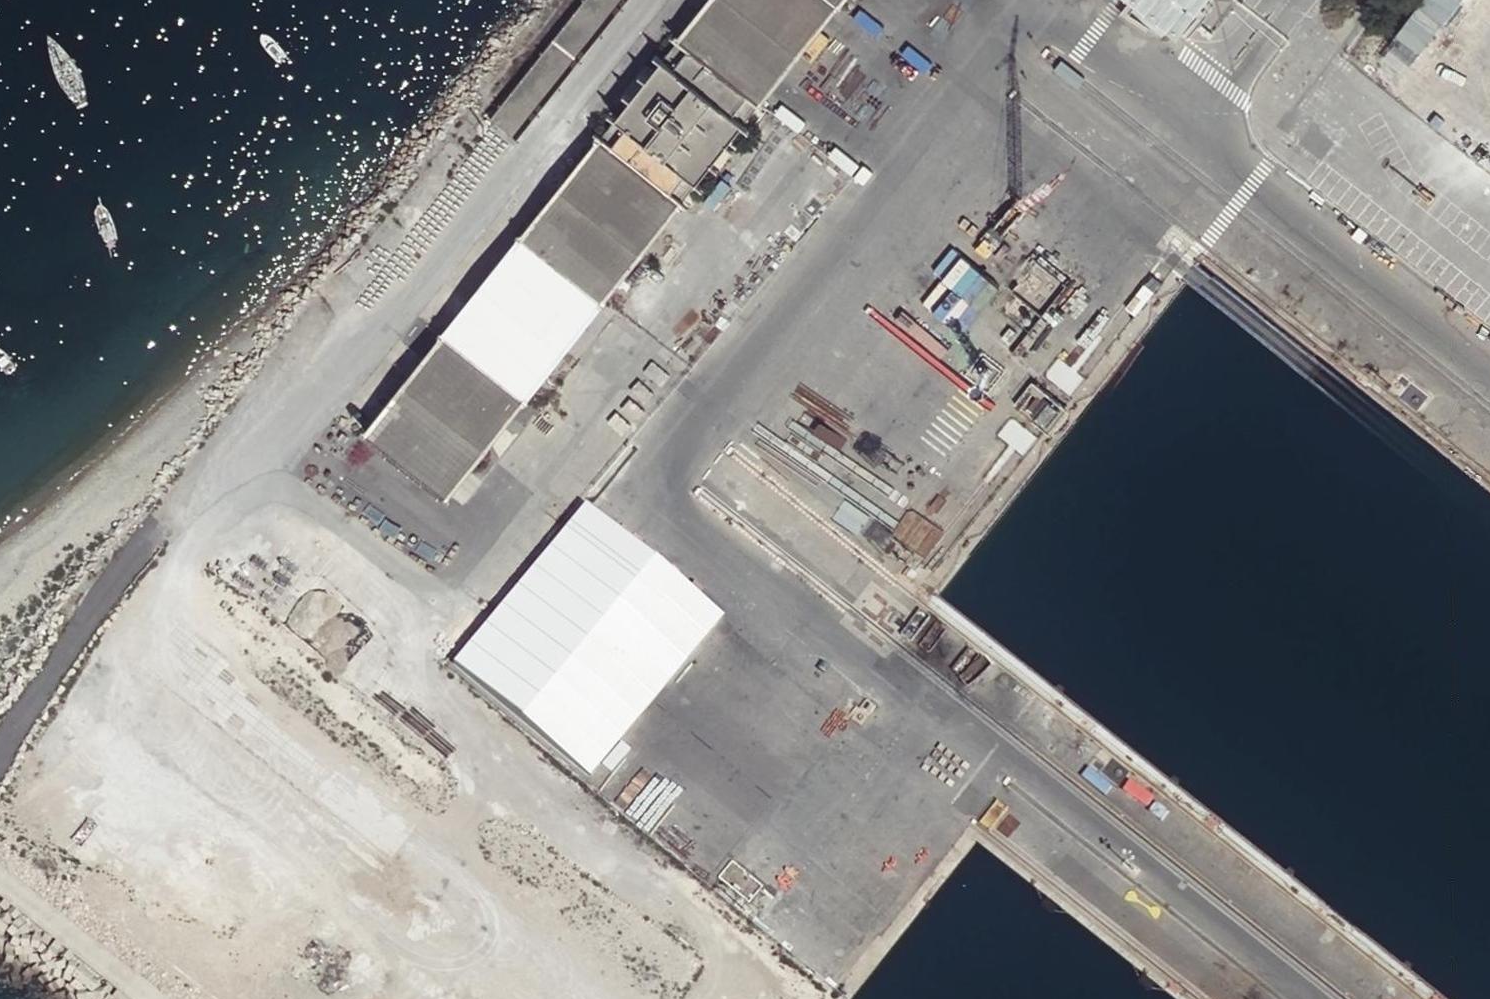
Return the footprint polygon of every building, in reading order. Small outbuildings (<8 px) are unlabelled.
[(452,510),(854,0),(716,0),(366,443),(452,510)] [(495,132),(518,150),(637,0),(599,0),(495,132)] [(1163,16),(1196,43),(1231,0),(1177,0),(1163,16)] [(1385,37),(1411,56),(1454,0),(1413,0),(1385,37)] [(967,259),(949,279),(981,308),(999,287),(967,259)] [(936,278),(920,300),(941,315),(957,293),(936,278)] [(1019,413),(1055,443),(1074,422),(1036,391),(1019,413)]
